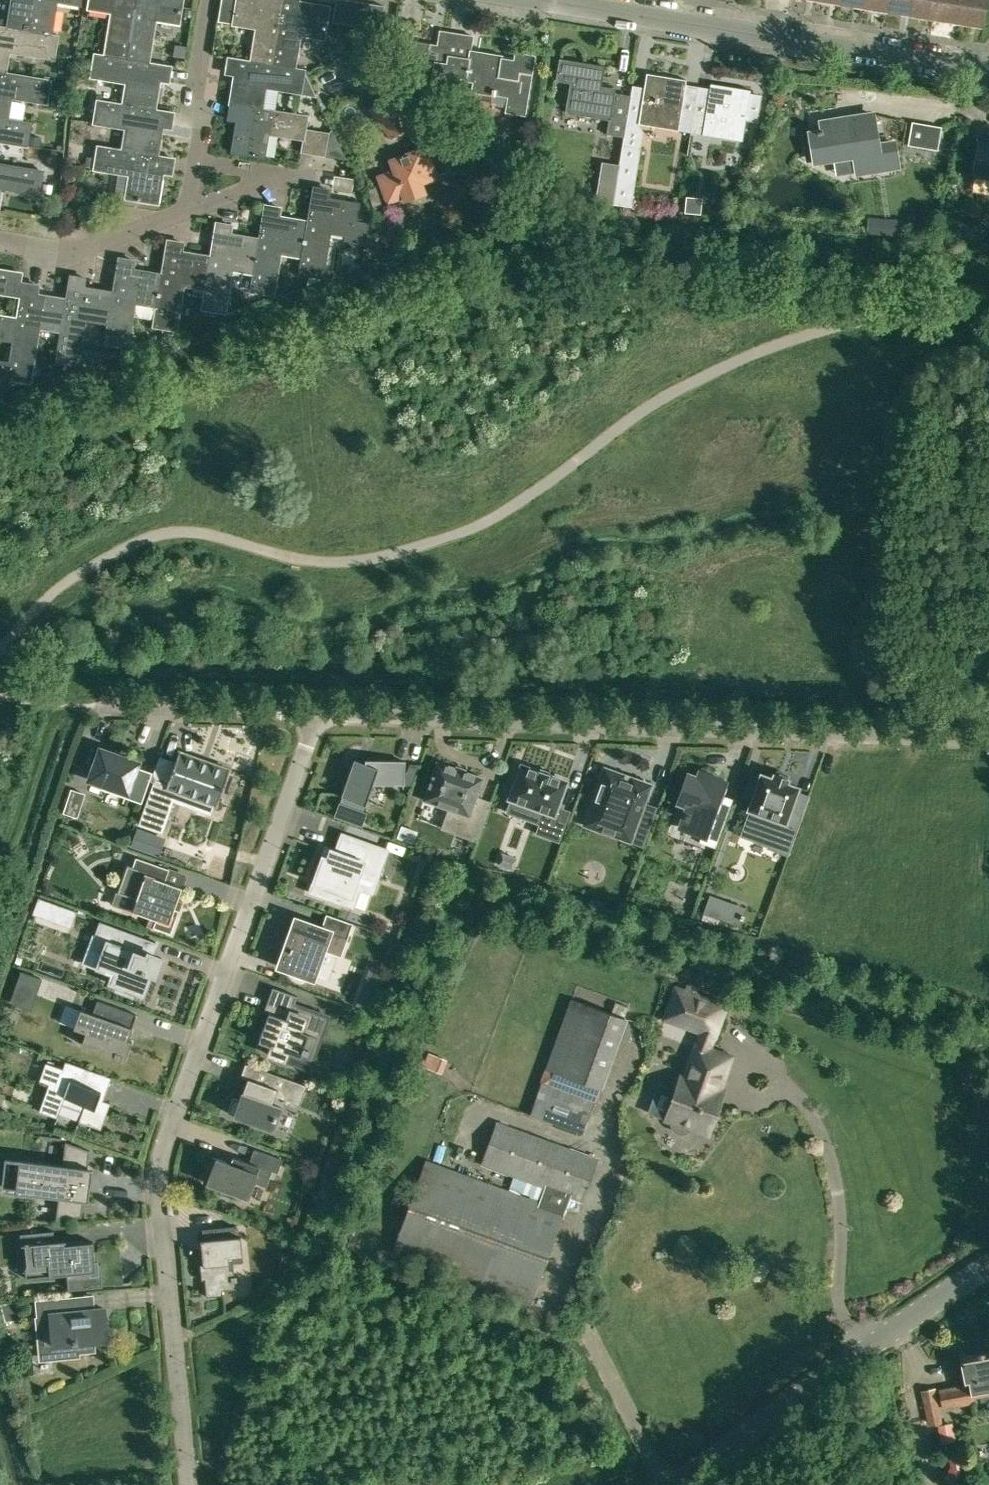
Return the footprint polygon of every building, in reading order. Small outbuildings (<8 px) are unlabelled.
[(30,31),(35,0),(12,0),(8,27),(30,31)] [(30,31),(52,34),(58,1),(80,4),(81,0),(35,0),(30,31)] [(126,59),(136,0),(90,0),(89,8),(112,11),(105,55),(126,59)] [(148,62),(156,18),(179,22),(183,0),(136,0),(126,59),(148,62)] [(219,21),(257,27),(252,60),(274,64),(284,0),(222,0),(219,21)] [(274,64),(295,68),(301,34),(325,37),(330,5),(298,1),(298,0),(284,0),(274,64)] [(333,21),(345,23),(349,0),(336,0),(333,21)] [(351,0),(349,0),(345,23),(357,25),(361,2),(351,0)] [(863,7),(887,11),(889,0),(864,0),(863,7)] [(911,14),(913,0),(889,0),(887,11),(911,14)] [(911,14),(934,18),(937,0),(913,0),(911,14)] [(958,22),(962,0),(937,0),(934,18),(958,22)] [(958,22),(982,26),(986,0),(962,0),(958,22)] [(361,2),(357,25),(369,27),(373,4),(361,2)] [(385,5),(373,4),(369,27),(381,29),(385,5)] [(184,15),(191,17),(192,10),(186,8),(184,15)] [(405,24),(395,23),(393,34),(404,35),(405,24)] [(30,31),(8,27),(0,25),(0,72),(6,73),(10,50),(55,58),(58,35),(52,34),(30,31)] [(357,27),(353,48),(380,35),(381,30),(357,27)] [(503,55),(486,52),(471,49),(473,35),(439,30),(437,45),(430,44),(429,49),(427,48),(427,43),(411,41),(409,57),(434,61),(433,69),(431,80),(454,83),(455,78),(472,80),(470,90),(476,91),(492,94),(495,94),(507,96),(506,106),(505,111),(525,114),(535,54),(515,51),(514,56),(514,59),(503,58),(503,55)] [(171,66),(148,62),(126,59),(105,55),(95,53),(91,76),(127,82),(123,104),(155,109),(160,80),(169,81),(171,66)] [(304,69),(295,68),(274,64),(252,60),(229,57),(227,70),(226,73),(235,74),(231,104),(276,110),(279,92),(300,96),(304,73),(304,69)] [(559,58),(555,79),(570,82),(565,111),(608,119),(606,134),(624,137),(627,122),(631,94),(615,91),(615,88),(599,86),(603,65),(559,58)] [(6,73),(0,72),(0,117),(8,119),(12,97),(47,103),(51,80),(6,73)] [(304,73),(300,96),(316,98),(304,73)] [(631,94),(627,122),(636,123),(638,124),(638,120),(691,128),(694,110),(682,108),(686,84),(645,77),(643,88),(632,86),(631,94)] [(694,110),(691,128),(743,136),(746,118),(758,119),(762,96),(750,94),(709,87),(705,112),(694,110)] [(387,95),(369,108),(390,136),(408,123),(387,95)] [(172,128),(172,125),(174,113),(155,109),(123,104),(97,100),(94,123),(129,129),(126,150),(159,155),(163,127),(172,128)] [(307,115),(276,110),(231,104),(228,119),(238,121),(233,151),(264,156),(268,132),(303,138),(305,128),(307,115)] [(809,132),(814,161),(853,154),(856,172),(898,164),(894,141),(878,144),(873,113),(842,118),(842,123),(833,124),(832,120),(820,122),(821,130),(809,132)] [(8,119),(0,117),(0,141),(27,145),(31,122),(8,119)] [(911,120),(907,143),(936,148),(940,125),(911,120)] [(316,130),(305,128),(303,138),(301,151),(313,153),(316,130)] [(329,132),(316,130),(313,153),(326,155),(329,132)] [(30,135),(29,143),(41,145),(42,136),(30,135)] [(977,141),(972,173),(988,176),(988,143),(977,141)] [(159,155),(126,150),(98,145),(94,169),(129,174),(126,196),(118,195),(118,196),(159,202),(164,172),(172,173),(175,158),(159,155)] [(420,182),(438,175),(427,146),(391,159),(395,171),(380,176),(388,200),(405,194),(406,197),(423,191),(420,182)] [(619,164),(613,203),(630,207),(640,150),(622,146),(619,164)] [(499,149),(496,165),(528,170),(531,154),(499,149)] [(94,157),(87,156),(86,165),(93,166),(94,157)] [(601,161),(594,200),(613,203),(619,164),(601,161)] [(40,193),(43,170),(0,163),(0,187),(40,193)] [(42,191),(52,192),(53,184),(44,182),(42,191)] [(328,198),(330,189),(314,186),(309,221),(303,252),(300,272),(322,276),(330,231),(353,235),(352,240),(364,242),(367,224),(355,222),(358,203),(328,198)] [(686,198),(685,214),(701,216),(703,199),(686,198)] [(265,203),(260,238),(254,270),(251,289),(274,293),(281,248),(303,252),(309,221),(279,216),(281,206),(265,203)] [(74,226),(77,219),(81,211),(70,206),(63,220),(74,226)] [(897,219),(882,218),(881,234),(896,235),(897,219)] [(232,266),(254,270),(260,238),(231,233),(232,224),(217,221),(211,255),(206,288),(203,307),(225,311),(232,266)] [(169,238),(163,273),(158,305),(154,325),(176,328),(183,284),(206,288),(211,255),(182,251),(184,241),(169,238)] [(114,291),(109,323),(105,342),(127,346),(134,301),(158,305),(163,273),(133,268),(134,258),(120,256),(114,291)] [(21,296),(24,281),(21,281),(22,272),(0,268),(0,292),(21,296)] [(66,299),(62,330),(57,360),(63,361),(77,363),(79,363),(86,319),(109,323),(114,291),(84,286),(86,277),(70,274),(66,299)] [(11,362),(8,378),(30,381),(39,326),(62,330),(66,299),(37,294),(39,284),(24,281),(21,296),(18,317),(14,340),(11,362)] [(14,340),(18,317),(0,315),(0,338),(14,340)] [(0,360),(0,384),(7,385),(8,378),(11,362),(0,360)] [(77,363),(63,361),(61,374),(77,368),(77,363)] [(139,762),(125,757),(100,748),(89,779),(103,784),(102,788),(142,802),(152,773),(137,767),(139,762)] [(161,831),(172,799),(175,790),(198,798),(194,807),(210,813),(213,804),(216,804),(215,805),(217,805),(230,769),(229,768),(228,769),(180,751),(179,751),(167,783),(155,779),(139,823),(161,831)] [(365,759),(365,762),(354,758),(341,795),(353,799),(351,804),(363,808),(372,783),(395,784),(404,760),(365,759)] [(424,799),(449,808),(462,813),(455,832),(477,840),(489,807),(474,802),(482,778),(437,762),(424,799)] [(521,764),(509,798),(545,811),(537,832),(558,839),(568,811),(557,807),(566,781),(521,764)] [(605,768),(589,813),(633,829),(629,840),(642,845),(655,807),(643,803),(650,784),(605,768)] [(694,787),(687,806),(680,826),(703,834),(701,840),(714,845),(730,799),(729,799),(719,796),(724,780),(700,771),(698,777),(689,773),(685,783),(694,787)] [(761,773),(760,775),(759,779),(755,777),(752,776),(745,796),(747,797),(752,798),(749,808),(748,807),(747,809),(749,810),(745,821),(772,831),(767,845),(766,847),(787,855),(802,814),(790,809),(797,791),(798,788),(798,789),(799,787),(797,786),(787,783),(788,779),(774,774),(772,777),(762,774),(763,773),(761,773)] [(85,793),(71,789),(64,812),(77,816),(85,793)] [(137,826),(130,846),(158,857),(166,837),(137,826)] [(327,891),(325,896),(352,906),(359,886),(355,884),(359,871),(377,877),(387,850),(342,834),(336,851),(331,850),(328,858),(323,857),(321,862),(318,860),(312,876),(315,877),(312,886),(327,891)] [(517,857),(501,852),(497,864),(513,870),(517,857)] [(156,919),(153,927),(170,933),(177,915),(177,914),(178,910),(174,909),(182,887),(164,881),(169,869),(135,857),(132,866),(127,864),(119,887),(118,892),(133,897),(132,897),(137,899),(133,910),(137,912),(156,919)] [(709,895),(703,913),(724,920),(731,902),(709,895)] [(296,920),(291,936),(280,965),(294,970),(293,973),(295,976),(302,979),(305,977),(306,974),(312,976),(322,949),(341,956),(353,923),(326,913),(321,928),(296,920)] [(102,955),(98,967),(113,973),(110,982),(118,985),(117,990),(132,996),(134,991),(143,994),(151,973),(155,975),(157,971),(157,970),(159,962),(160,962),(161,961),(160,961),(162,957),(153,954),(157,942),(99,921),(89,950),(102,955)] [(725,1089),(720,1087),(732,1055),(710,1047),(714,1034),(715,1034),(726,1004),(696,993),(698,988),(688,984),(686,990),(677,986),(666,1017),(703,1030),(699,1043),(697,1043),(685,1075),(683,1074),(677,1090),(672,1104),(667,1118),(672,1119),(671,1121),(672,1124),(673,1128),(675,1130),(678,1132),(680,1133),(683,1133),(686,1132),(690,1131),(692,1129),(693,1127),(709,1133),(720,1102),(725,1089)] [(309,1050),(315,1053),(328,1016),(294,1004),(297,995),(272,987),(264,1011),(268,1013),(258,1041),(272,1046),(269,1054),(285,1060),(288,1052),(301,1056),(303,1051),(308,1052),(309,1050)] [(626,1018),(572,999),(547,1068),(547,1069),(577,1080),(599,1088),(600,1088),(626,1018)] [(120,1060),(121,1057),(125,1059),(132,1041),(128,1040),(133,1027),(114,1021),(119,1007),(97,1000),(92,1013),(80,1009),(74,1028),(86,1032),(82,1043),(113,1055),(112,1058),(120,1060)] [(436,1071),(442,1057),(429,1051),(423,1066),(436,1071)] [(110,1102),(103,1100),(98,1098),(101,1090),(85,1085),(91,1070),(65,1061),(63,1068),(46,1062),(39,1080),(49,1083),(39,1111),(57,1117),(64,1097),(85,1104),(79,1121),(101,1128),(110,1102)] [(228,1112),(273,1128),(280,1107),(272,1104),(275,1095),(299,1104),(307,1085),(245,1063),(240,1076),(247,1079),(240,1099),(233,1097),(228,1112)] [(577,1080),(547,1069),(530,1115),(582,1134),(594,1102),(599,1088),(577,1080)] [(539,1202),(445,1167),(426,1160),(391,1253),(530,1304),(571,1194),(584,1199),(598,1161),(497,1123),(483,1162),(545,1185),(539,1202)] [(65,1150),(63,1164),(5,1157),(1,1190),(59,1197),(57,1212),(56,1219),(82,1216),(84,1200),(89,1201),(93,1168),(87,1167),(88,1152),(89,1153),(90,1150),(65,1141),(64,1150),(65,1150)] [(277,1172),(282,1159),(254,1149),(249,1162),(233,1156),(230,1162),(212,1156),(206,1173),(210,1174),(207,1183),(222,1188),(220,1193),(234,1198),(235,1193),(248,1198),(254,1182),(266,1186),(272,1170),(277,1172)] [(233,1262),(242,1261),(243,1261),(242,1255),(240,1236),(235,1236),(234,1225),(202,1228),(203,1239),(201,1239),(201,1241),(204,1241),(205,1249),(202,1249),(203,1263),(201,1263),(200,1263),(202,1279),(203,1279),(205,1278),(206,1296),(222,1294),(222,1290),(236,1288),(235,1281),(237,1280),(236,1276),(234,1276),(233,1262)] [(70,1272),(67,1272),(68,1289),(103,1286),(100,1263),(99,1263),(99,1264),(95,1265),(93,1241),(65,1244),(64,1241),(66,1241),(66,1240),(54,1241),(53,1231),(21,1234),(24,1261),(35,1260),(36,1264),(49,1262),(50,1269),(66,1268),(70,1268),(70,1272)] [(51,1345),(52,1357),(77,1354),(76,1350),(92,1349),(92,1341),(108,1339),(105,1308),(72,1311),(71,1297),(36,1301),(41,1345),(51,1345)] [(18,1301),(0,1303),(5,1320),(20,1319),(18,1301)] [(960,1356),(964,1377),(933,1382),(938,1402),(970,1398),(970,1391),(988,1388),(988,1351),(960,1356)] [(878,1390),(874,1384),(869,1388),(872,1394),(878,1390)] [(934,1387),(919,1391),(928,1426),(942,1422),(934,1387)] [(960,1474),(950,1466),(941,1478),(950,1484),(953,1484),(960,1474)]
